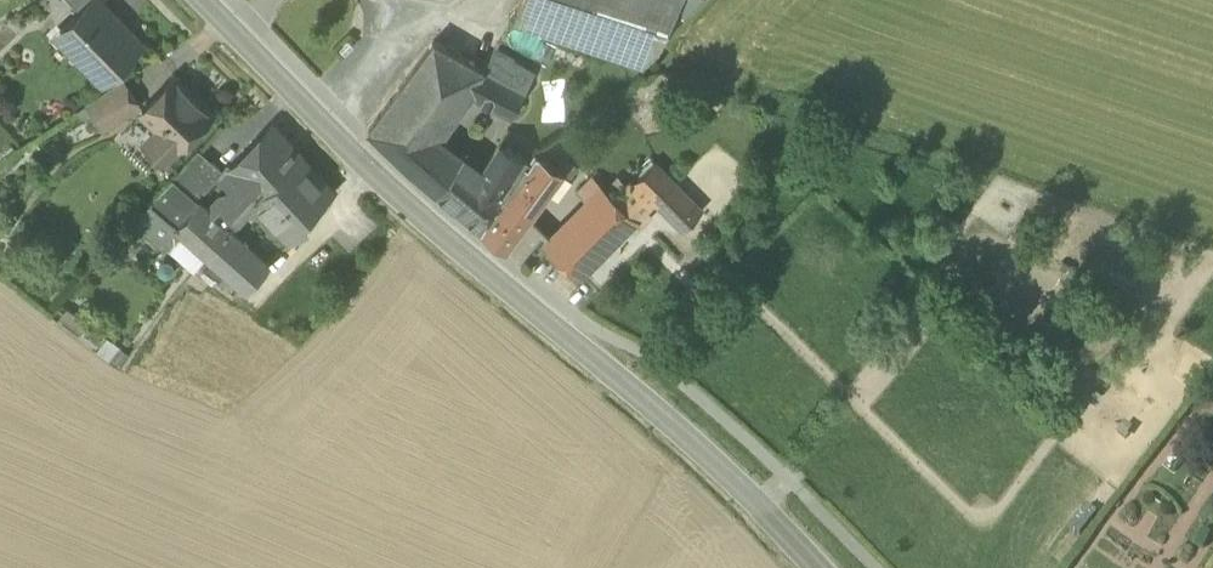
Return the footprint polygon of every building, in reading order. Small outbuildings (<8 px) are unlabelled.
[(96,76),(120,53),(126,60),(143,44),(101,0),(90,0),(79,10),(60,29),(82,52),(77,57),(96,76)] [(79,10),(90,0),(69,0),(79,10)] [(513,19),(514,19),(643,63),(658,47),(676,11),(681,0),(522,0),(513,19)] [(676,11),(689,17),(705,0),(681,0),(676,11)] [(55,34),(77,57),(82,52),(60,29),(55,34)] [(468,91),(484,68),(434,40),(368,129),(407,167),(421,179),(448,143),(437,135),(469,91),(468,91)] [(494,49),(484,68),(524,91),(534,71),(494,49)] [(120,53),(96,76),(102,83),(126,60),(120,53)] [(469,91),(512,114),(524,91),(484,68),(468,91),(469,91)] [(145,143),(165,162),(212,113),(176,77),(142,112),(159,129),(145,143)] [(87,105),(103,130),(140,106),(123,81),(87,105)] [(231,168),(233,170),(259,196),(298,159),(302,156),(302,155),(274,125),(231,168)] [(435,191),(481,229),(514,184),(537,152),(534,150),(527,160),(492,139),(476,164),(462,154),(435,191)] [(421,179),(435,191),(462,154),(448,143),(421,179)] [(185,191),(194,182),(211,162),(198,150),(172,180),(183,189),(185,191)] [(537,152),(514,184),(540,204),(564,171),(561,169),(537,152)] [(330,193),(298,159),(259,196),(253,202),(290,241),(307,224),(303,219),(330,193)] [(564,171),(571,176),(577,169),(567,161),(561,169),(564,171)] [(222,171),(211,162),(194,182),(201,187),(205,191),(222,171)] [(655,162),(633,184),(652,203),(654,202),(681,230),(687,224),(702,209),(655,162)] [(253,202),(259,196),(233,170),(224,178),(235,188),(212,215),(229,229),(253,202)] [(617,175),(604,188),(617,201),(629,188),(617,175)] [(580,275),(637,219),(617,201),(604,188),(592,178),(579,191),(591,203),(546,248),(580,275)] [(149,206),(160,215),(183,189),(172,180),(149,206)] [(194,182),(185,191),(192,197),(201,187),(194,182)] [(506,249),(540,204),(514,184),(481,229),(481,230),(506,249)] [(637,219),(639,217),(646,210),(652,203),(633,184),(629,188),(617,201),(637,219)] [(198,202),(192,197),(185,191),(183,189),(160,215),(175,228),(198,202)] [(212,215),(198,202),(175,228),(182,235),(206,256),(229,229),(212,215)] [(139,219),(170,248),(182,235),(175,228),(160,215),(149,206),(139,219)] [(652,216),(646,210),(639,217),(644,223),(652,216)] [(268,261),(283,244),(261,225),(246,242),(268,261)] [(206,256),(246,291),(269,265),(229,229),(206,256)] [(206,256),(182,235),(170,248),(194,270),(206,256)] [(106,334),(95,350),(110,360),(121,345),(106,334)]
